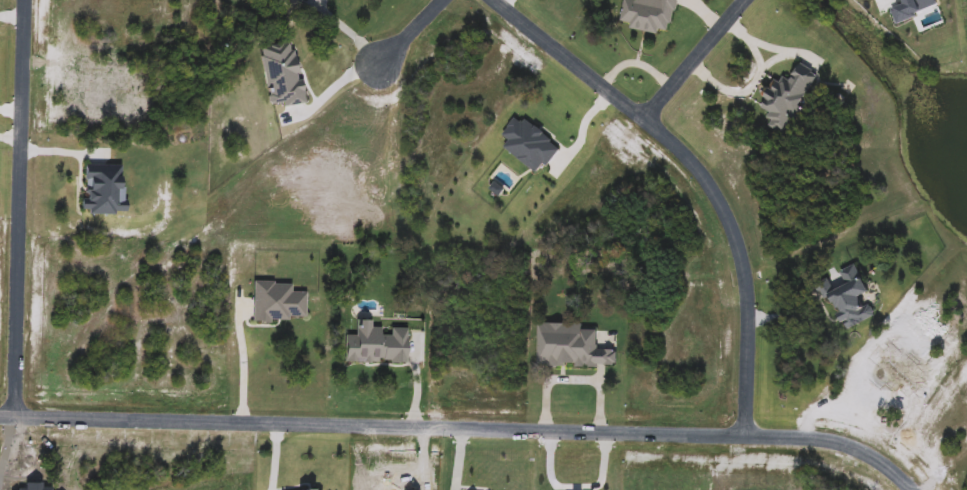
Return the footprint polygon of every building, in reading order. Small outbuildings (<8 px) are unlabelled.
[(618,25),(623,0),(659,0),(675,0),(668,35),(618,25)]
